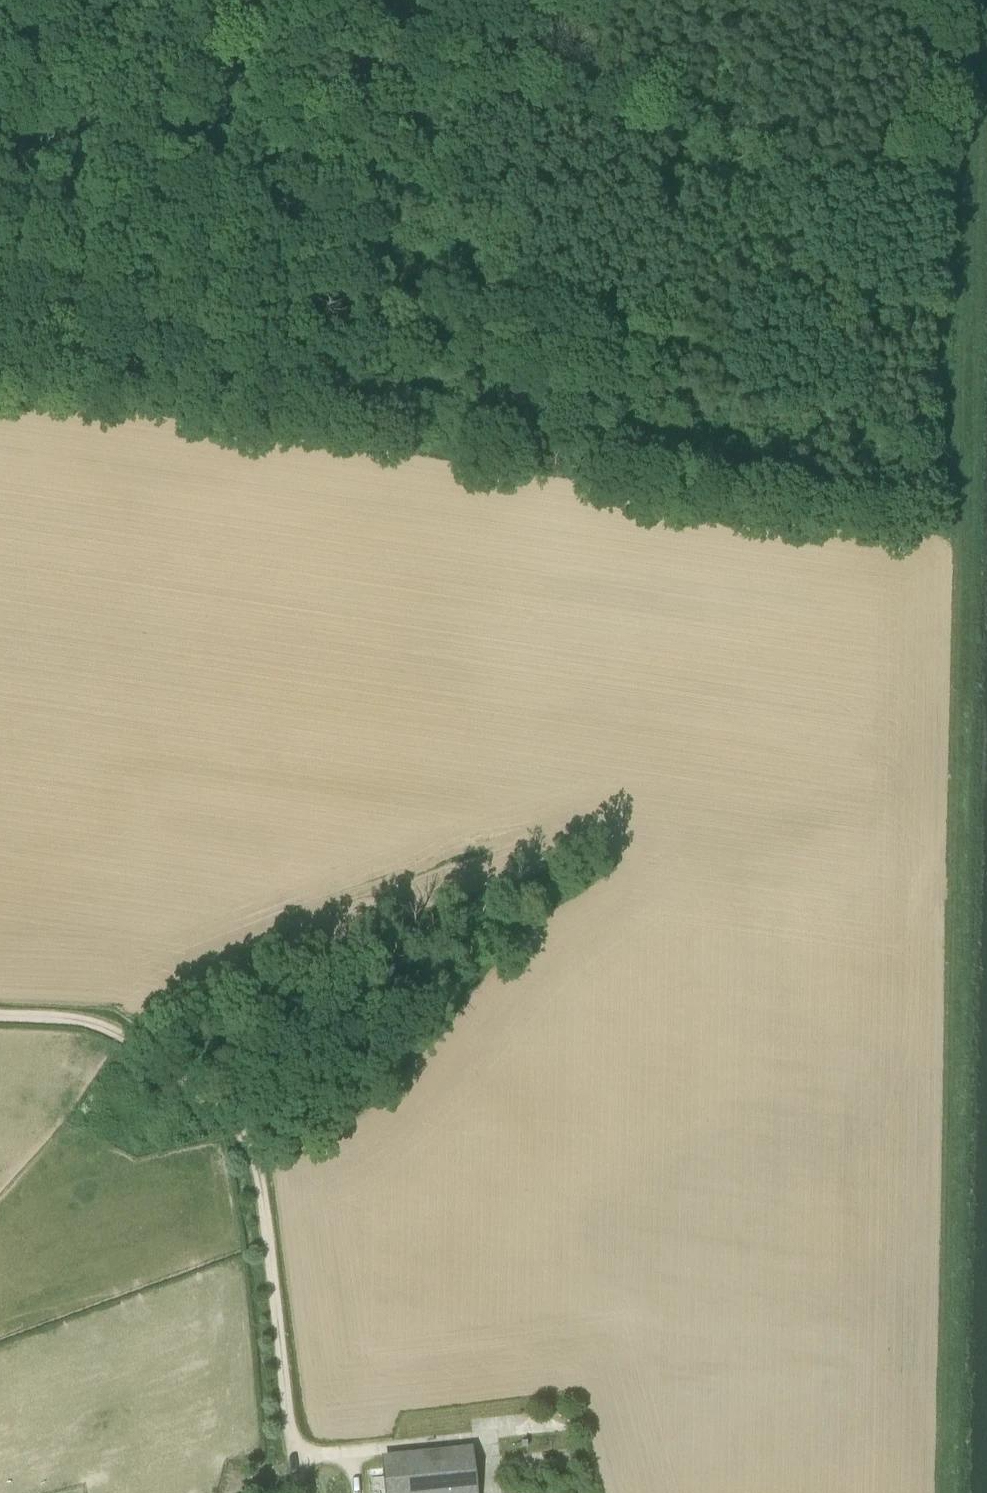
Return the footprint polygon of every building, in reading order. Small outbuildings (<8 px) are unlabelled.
[(475,1459),(367,1470),(369,1492),(478,1492),(475,1459)]
